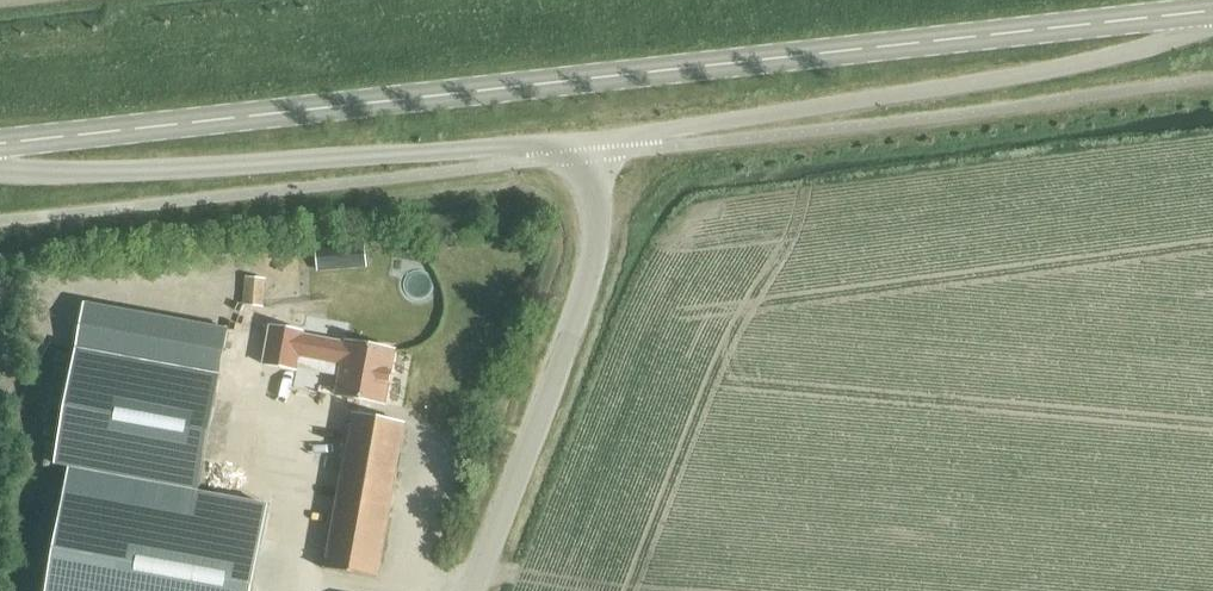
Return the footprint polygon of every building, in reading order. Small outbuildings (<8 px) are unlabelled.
[(362,245),(317,249),(318,270),(334,269),(364,267),(362,245)] [(247,277),(245,305),(262,306),(264,279),(247,277)] [(96,367),(220,372),(222,327),(97,322),(96,367)] [(270,327),(263,365),(296,371),(299,354),(321,358),(319,367),(340,371),(335,395),(385,405),(395,352),(345,343),(303,336),(303,333),(270,327)] [(73,402),(218,408),(219,383),(75,377),(73,402)] [(324,570),(377,580),(405,425),(352,415),(324,570)] [(47,590),(253,590),(268,507),(69,470),(47,590)]
